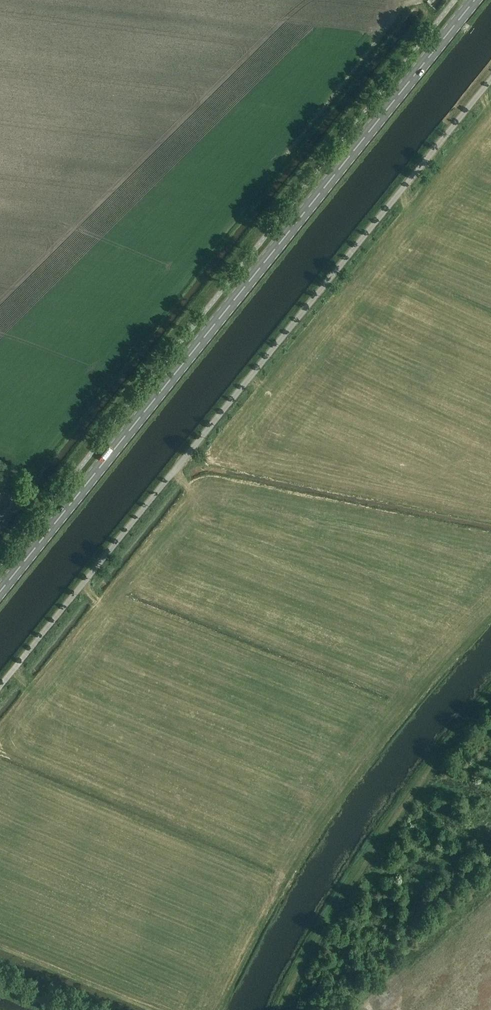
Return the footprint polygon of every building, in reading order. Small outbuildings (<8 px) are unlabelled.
[(424,16),(415,26),(418,30),(428,19),(424,16)] [(347,108),(351,113),(361,106),(357,101),(347,108)]
